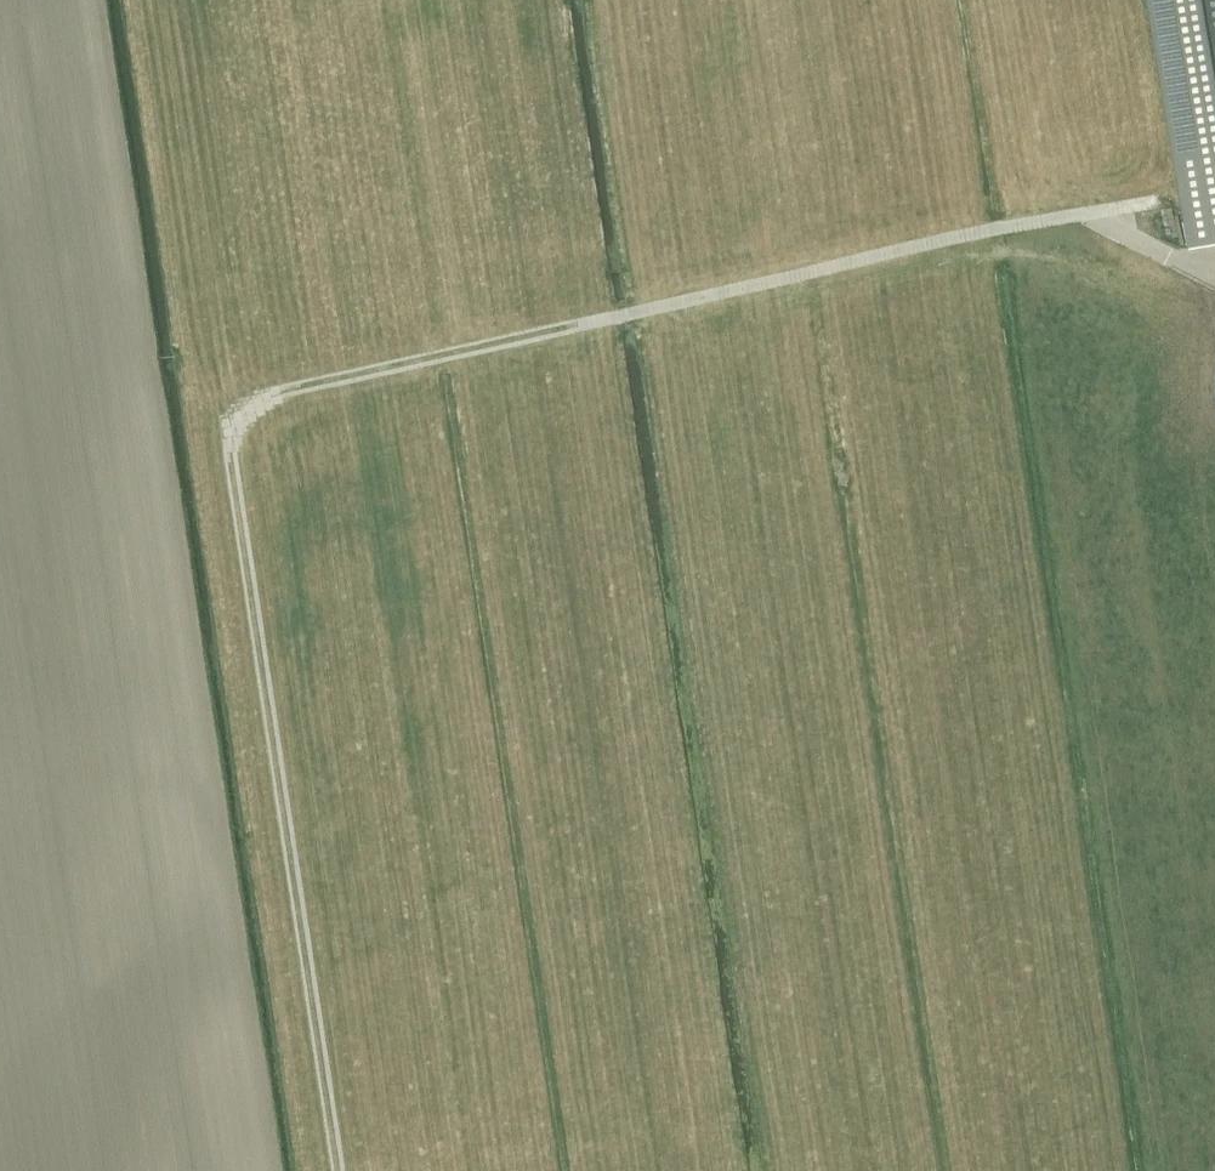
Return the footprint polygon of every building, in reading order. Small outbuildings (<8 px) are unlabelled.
[(1183,189),(1186,205),(1189,225),(1193,248),(1214,244),(1214,0),(1151,0),(1183,189)]
